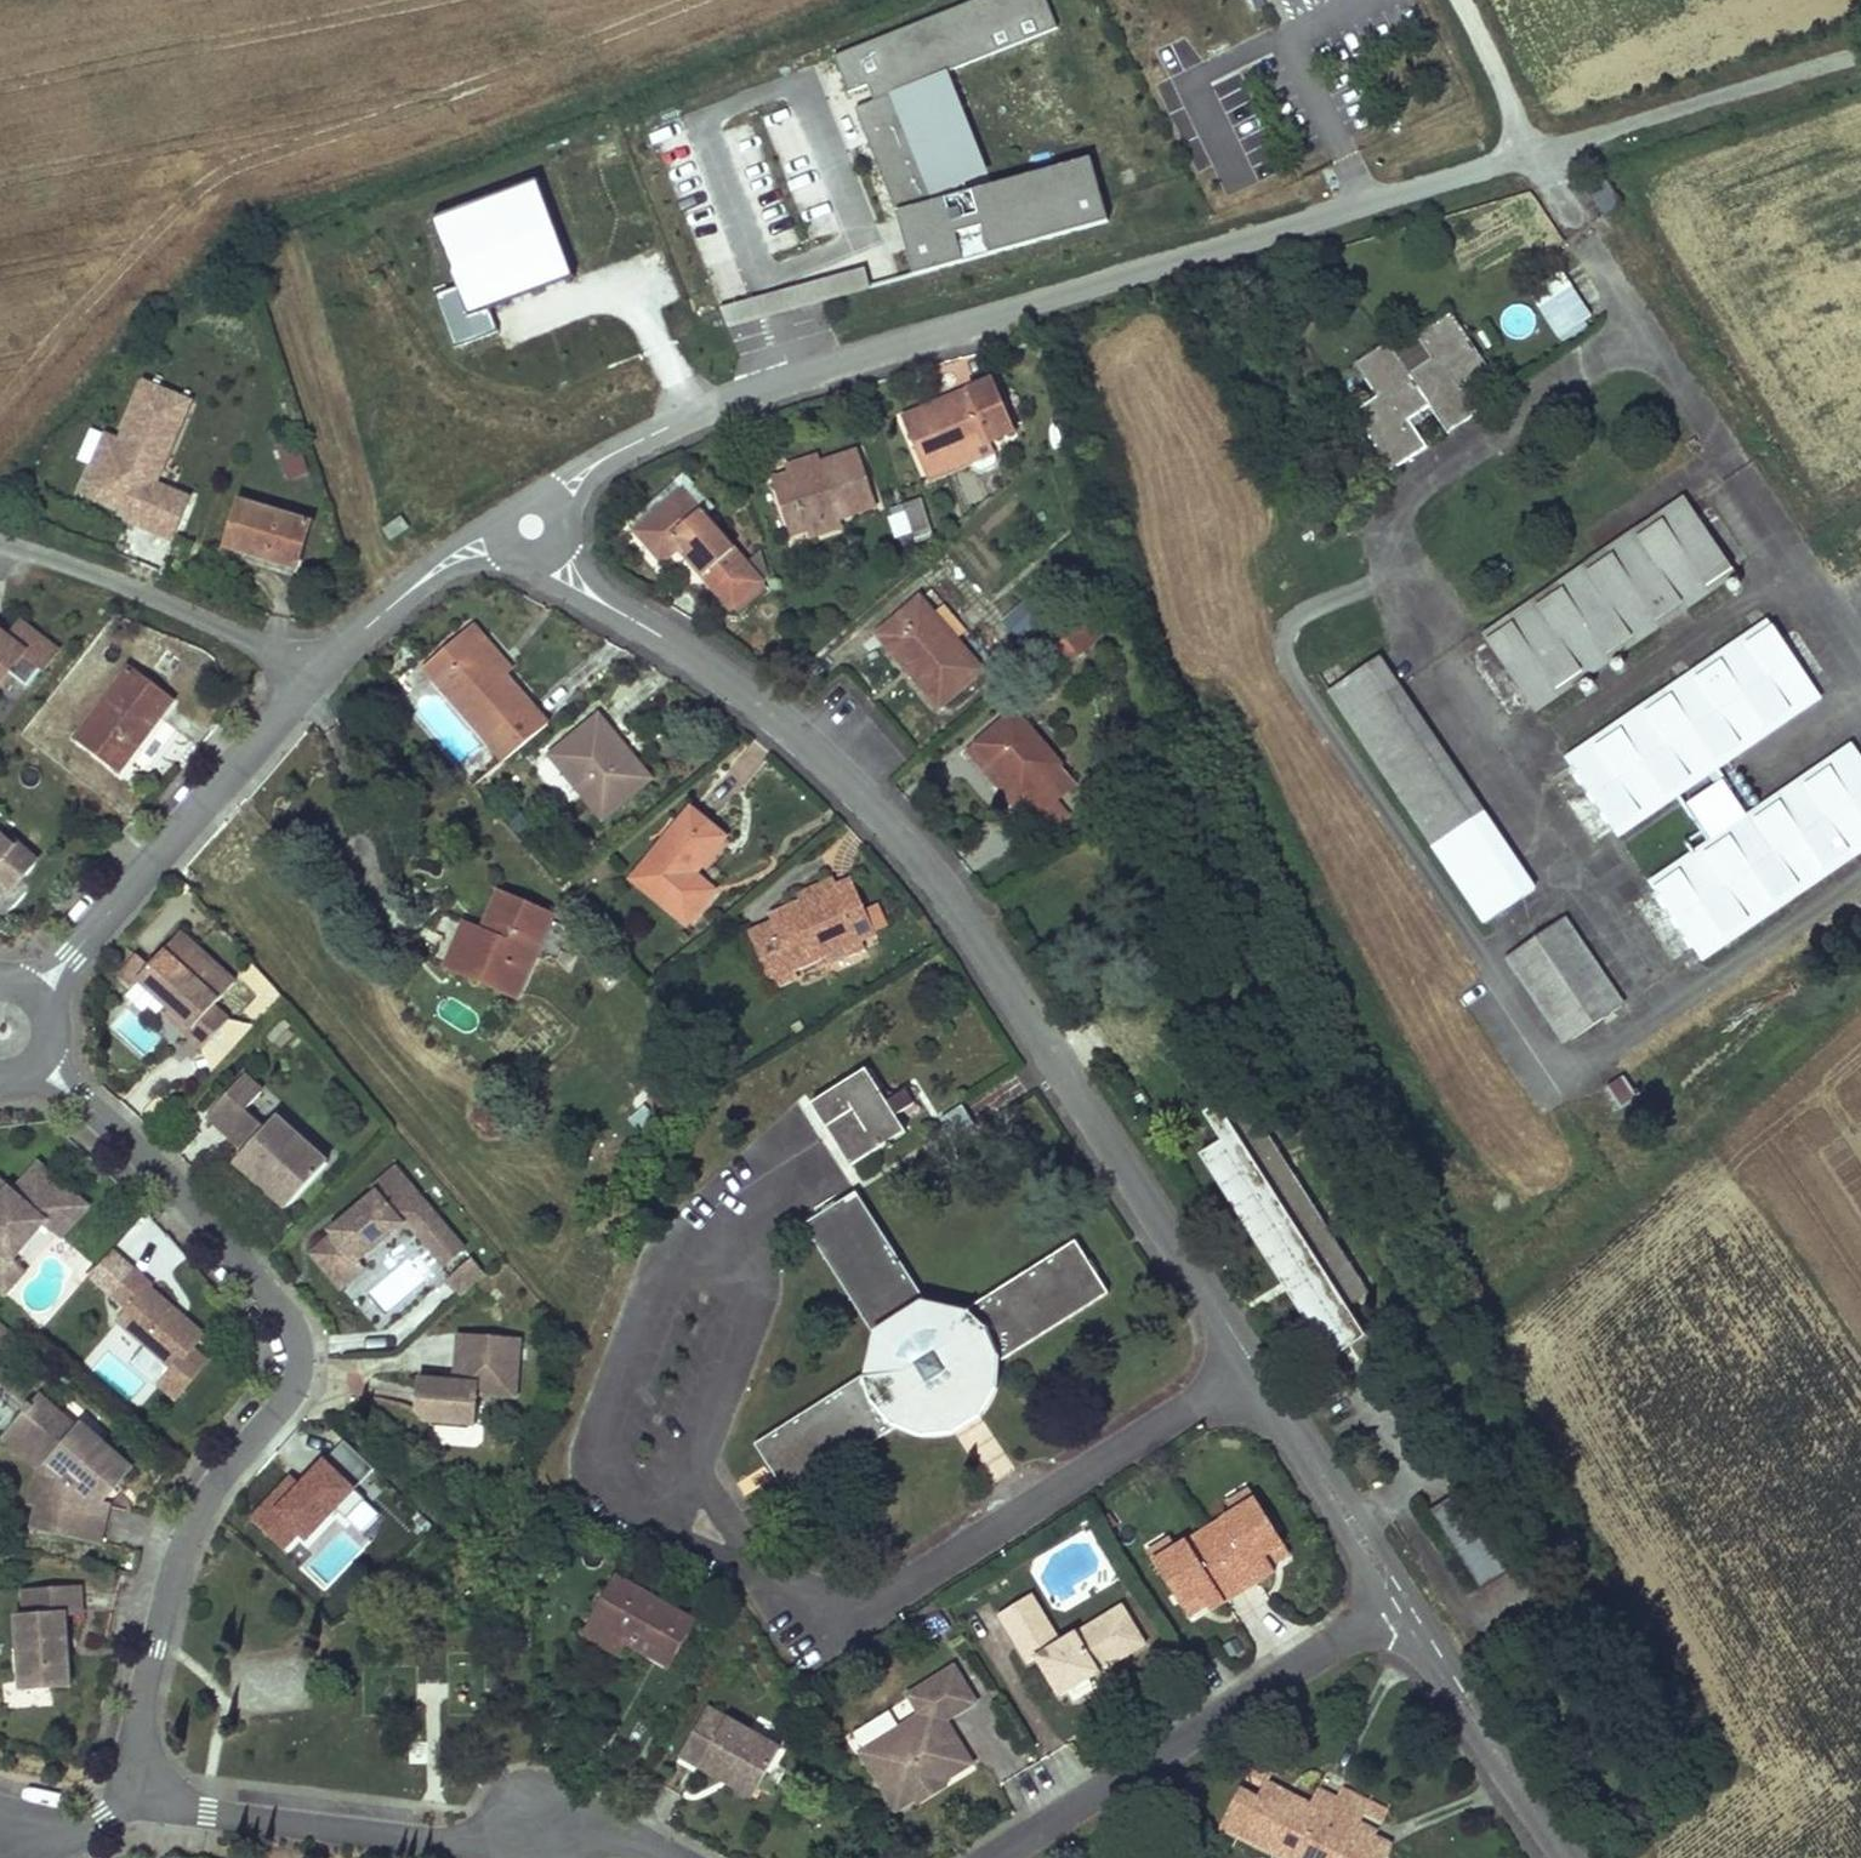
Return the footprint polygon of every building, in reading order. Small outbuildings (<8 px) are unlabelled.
[(834,52),(848,88),(866,81),(873,98),(947,70),(1058,27),(1047,0),(970,0),(834,52)] [(971,183),(992,177),(947,70),(873,98),(857,106),(895,204),(944,190),(971,183)] [(944,190),(895,204),(915,275),(1112,219),(1092,149),(992,177),(971,183),(978,208),(951,216),(944,190)] [(1613,172),(1585,192),(1604,219),(1621,207),(1607,184),(1617,178),(1613,172)] [(536,174),(431,212),(468,313),(573,276),(536,174)] [(1566,272),(1531,291),(1557,338),(1592,319),(1566,272)] [(437,295),(446,320),(466,313),(457,288),(437,295)] [(1452,313),(1417,336),(1433,360),(1410,376),(1412,380),(1442,361),(1429,344),(1460,324),(1452,313)] [(1488,367),(1460,324),(1429,344),(1442,361),(1412,380),(1410,376),(1387,343),(1373,352),(1386,373),(1372,382),(1385,400),(1357,418),(1392,470),(1427,447),(1410,420),(1430,407),(1448,432),(1483,409),(1465,382),(1488,367)] [(1373,352),(1354,365),(1376,399),(1354,414),(1357,418),(1385,400),(1372,382),(1386,373),(1373,352)] [(193,497),(161,483),(195,401),(144,380),(120,439),(105,433),(80,493),(129,513),(124,523),(174,544),(193,497)] [(992,383),(903,421),(924,472),(988,445),(1015,435),(992,383)] [(297,441),(277,449),(289,481),(308,474),(297,441)] [(992,456),(988,445),(924,472),(928,482),(992,456)] [(789,477),(772,483),(790,537),(806,532),(836,521),(876,508),(857,453),(818,467),(789,477)] [(815,457),(786,467),(789,477),(818,467),(815,457)] [(684,477),(630,526),(635,532),(681,493),(691,484),(684,477)] [(681,493),(635,532),(661,563),(680,547),(687,554),(684,557),(730,610),(762,584),(681,493)] [(885,506),(894,537),(930,526),(922,496),(885,506)] [(240,500),(224,552),(300,576),(317,523),(240,500)] [(1688,505),(1486,642),(1529,706),(1731,569),(1688,505)] [(401,516),(382,529),(390,541),(409,528),(401,516)] [(836,521),(806,532),(809,541),(840,532),(836,521)] [(1084,593),(1076,597),(1083,611),(1092,606),(1084,593)] [(920,600),(878,636),(938,709),(982,673),(920,600)] [(29,690),(42,673),(44,675),(62,651),(22,620),(9,636),(0,630),(0,692),(12,677),(29,690)] [(475,628),(468,634),(506,676),(513,671),(475,628)] [(1076,628),(1054,646),(1068,663),(1091,644),(1076,628)] [(1771,630),(1570,767),(1614,830),(1815,692),(1771,630)] [(468,634),(425,671),(504,762),(549,725),(506,676),(468,634)] [(1326,687),(1482,919),(1537,883),(1381,650),(1326,687)] [(129,670),(79,739),(122,773),(174,704),(129,670)] [(1016,712),(978,744),(1021,795),(1038,816),(1061,796),(1076,784),(1061,766),(1016,712)] [(601,715),(596,719),(629,759),(635,756),(601,715)] [(596,719),(550,757),(604,820),(654,780),(635,756),(629,759),(596,719)] [(978,744),(967,753),(1011,805),(1021,795),(978,744)] [(1655,890),(1699,954),(1860,844),(1860,760),(1856,752),(1655,890)] [(692,810),(633,883),(688,927),(716,894),(693,874),(698,867),(701,870),(727,839),(692,810)] [(3,881),(4,882),(17,881),(38,859),(17,840),(13,845),(0,833),(0,879),(3,881)] [(804,905),(772,919),(775,925),(751,936),(767,971),(790,960),(795,970),(828,955),(859,941),(876,934),(866,913),(853,883),(836,891),(804,905)] [(832,883),(800,897),(804,905),(836,891),(832,883)] [(466,927),(448,967),(519,998),(553,919),(511,902),(494,938),(466,927)] [(876,908),(866,913),(876,934),(887,929),(876,908)] [(1564,918),(1556,923),(1616,1011),(1622,1007),(1564,918)] [(1556,923),(1515,952),(1573,1039),(1616,1011),(1556,923)] [(205,1044),(232,1016),(217,1002),(238,978),(183,929),(141,976),(174,1005),(179,1010),(174,1016),(205,1044)] [(859,941),(828,955),(831,963),(863,949),(859,941)] [(1515,952),(1507,957),(1566,1044),(1573,1039),(1515,952)] [(776,990),(799,980),(795,970),(790,960),(767,971),(776,990)] [(229,998),(254,1021),(282,991),(257,968),(229,998)] [(179,1010),(174,1005),(168,1011),(174,1016),(179,1010)] [(1213,1102),(1201,1110),(1219,1137),(1330,1309),(1341,1302),(1361,1290),(1220,1071),(1200,1083),(1213,1102)] [(876,1104),(856,1073),(806,1107),(846,1168),(900,1132),(890,1115),(904,1105),(897,1092),(876,1104)] [(262,1092),(244,1076),(208,1116),(246,1151),(236,1162),(288,1209),(328,1163),(276,1117),(266,1128),(246,1110),(262,1092)] [(1623,1076),(1609,1087),(1623,1108),(1642,1095),(1638,1088),(1634,1091),(1623,1076)] [(963,1110),(942,1122),(956,1143),(976,1129),(963,1110)] [(1361,1331),(1341,1302),(1330,1309),(1219,1137),(1195,1152),(1325,1354),(1361,1331)] [(5,1270),(44,1224),(61,1238),(87,1207),(38,1165),(12,1195),(0,1184),(0,1265),(5,1270)] [(424,1238),(442,1220),(393,1169),(371,1191),(375,1195),(332,1235),(335,1238),(314,1259),(331,1276),(346,1291),(368,1270),(362,1263),(402,1224),(404,1226),(413,1227),(424,1238)] [(857,1195),(805,1226),(875,1335),(871,1344),(866,1357),(864,1369),(865,1377),(757,1446),(789,1499),(899,1429),(915,1435),(935,1438),(955,1433),(975,1422),(989,1408),(998,1390),(1000,1376),(999,1365),(1109,1296),(1077,1244),(968,1312),(953,1306),(938,1302),(926,1303),(857,1195)] [(466,1246),(442,1220),(424,1238),(448,1263),(466,1246)] [(9,1299),(61,1238),(44,1224),(5,1270),(0,1265),(0,1291),(9,1299)] [(474,1254),(450,1276),(466,1293),(490,1270),(474,1254)] [(203,1336),(148,1288),(150,1286),(134,1272),(113,1296),(128,1310),(117,1322),(172,1370),(159,1386),(175,1399),(205,1365),(189,1351),(203,1336)] [(17,1337),(0,1323),(0,1356),(17,1337)] [(454,1382),(428,1380),(427,1397),(427,1409),(436,1419),(484,1421),(485,1393),(524,1395),(527,1338),(466,1335),(464,1373),(454,1382)] [(365,1390),(357,1358),(342,1362),(350,1394),(365,1390)] [(104,1485),(110,1490),(129,1468),(80,1425),(76,1430),(38,1397),(30,1406),(27,1403),(20,1410),(24,1413),(16,1422),(49,1451),(36,1507),(31,1526),(97,1543),(107,1503),(101,1502),(95,1500),(97,1494),(104,1485)] [(49,1451),(16,1422),(2,1438),(36,1468),(27,1505),(36,1507),(49,1451)] [(326,1455),(356,1483),(373,1466),(342,1438),(326,1455)] [(287,1473),(246,1514),(286,1553),(354,1485),(321,1452),(293,1479),(287,1473)] [(1451,1483),(1422,1502),(1473,1580),(1502,1560),(1451,1483)] [(101,1502),(110,1490),(104,1485),(97,1494),(95,1500),(101,1502)] [(1236,1515),(1260,1500),(1255,1492),(1231,1507),(1236,1515)] [(1182,1547),(1157,1562),(1185,1609),(1206,1597),(1212,1606),(1215,1611),(1230,1601),(1264,1581),(1278,1573),(1274,1567),(1269,1558),(1288,1547),(1260,1500),(1236,1515),(1182,1547)] [(1152,1554),(1157,1562),(1182,1547),(1177,1539),(1152,1554)] [(1293,1556),(1288,1547),(1269,1558),(1274,1567),(1293,1556)] [(620,1583),(596,1626),(615,1636),(608,1647),(625,1657),(632,1646),(654,1658),(656,1653),(677,1664),(698,1626),(620,1583)] [(53,1687),(70,1686),(69,1670),(68,1654),(63,1654),(62,1643),(67,1642),(65,1614),(81,1613),(80,1587),(23,1591),(25,1616),(16,1616),(18,1648),(21,1689),(53,1687)] [(1206,1597),(1185,1609),(1191,1619),(1212,1606),(1206,1597)] [(1034,1598),(1001,1619),(1031,1667),(1038,1662),(1062,1700),(1073,1694),(1089,1683),(1147,1647),(1126,1615),(1067,1651),(1063,1645),(1058,1637),(1042,1647),(1032,1631),(1048,1621),(1034,1598)] [(1067,1651),(1126,1615),(1122,1608),(1063,1645),(1067,1651)] [(1042,1647),(1058,1637),(1048,1621),(1032,1631),(1042,1647)] [(615,1636),(596,1626),(590,1637),(608,1647),(615,1636)] [(21,1689),(18,1648),(11,1648),(13,1680),(2,1681),(4,1707),(54,1705),(53,1687),(21,1689)] [(656,1653),(654,1658),(674,1669),(677,1664),(656,1653)] [(239,1657),(238,1683),(291,1683),(291,1705),(303,1705),(304,1657),(239,1657)] [(954,1673),(909,1701),(921,1720),(863,1757),(899,1815),(920,1802),(915,1794),(941,1778),(946,1786),(974,1768),(957,1742),(950,1746),(939,1730),(947,1725),(976,1707),(954,1673)] [(1077,1701),(1094,1691),(1089,1683),(1073,1694),(1077,1701)] [(786,1751),(714,1712),(687,1760),(727,1782),(731,1775),(742,1781),(738,1788),(749,1794),(759,1800),(764,1792),(778,1766),(786,1751)] [(950,1746),(957,1742),(947,1725),(939,1730),(950,1746)] [(1272,1775),(1254,1765),(1240,1793),(1257,1802),(1267,1782),(1268,1783),(1272,1775)] [(776,1799),(791,1773),(778,1766),(764,1792),(776,1799)] [(731,1775),(727,1782),(738,1788),(742,1781),(731,1775)] [(938,1799),(950,1792),(946,1786),(941,1778),(915,1794),(920,1802),(924,1808),(938,1799)] [(1220,1831),(1238,1840),(1236,1845),(1250,1851),(1252,1847),(1274,1857),(1388,1857),(1394,1847),(1374,1837),(1357,1828),(1371,1801),(1343,1787),(1338,1798),(1320,1789),(1311,1805),(1302,1823),(1277,1810),(1286,1792),(1268,1783),(1267,1782),(1257,1802),(1240,1793),(1220,1831)] [(1311,1805),(1286,1792),(1277,1810),(1302,1823),(1311,1805)] [(1388,1810),(1371,1801),(1357,1828),(1374,1837),(1388,1810)]
